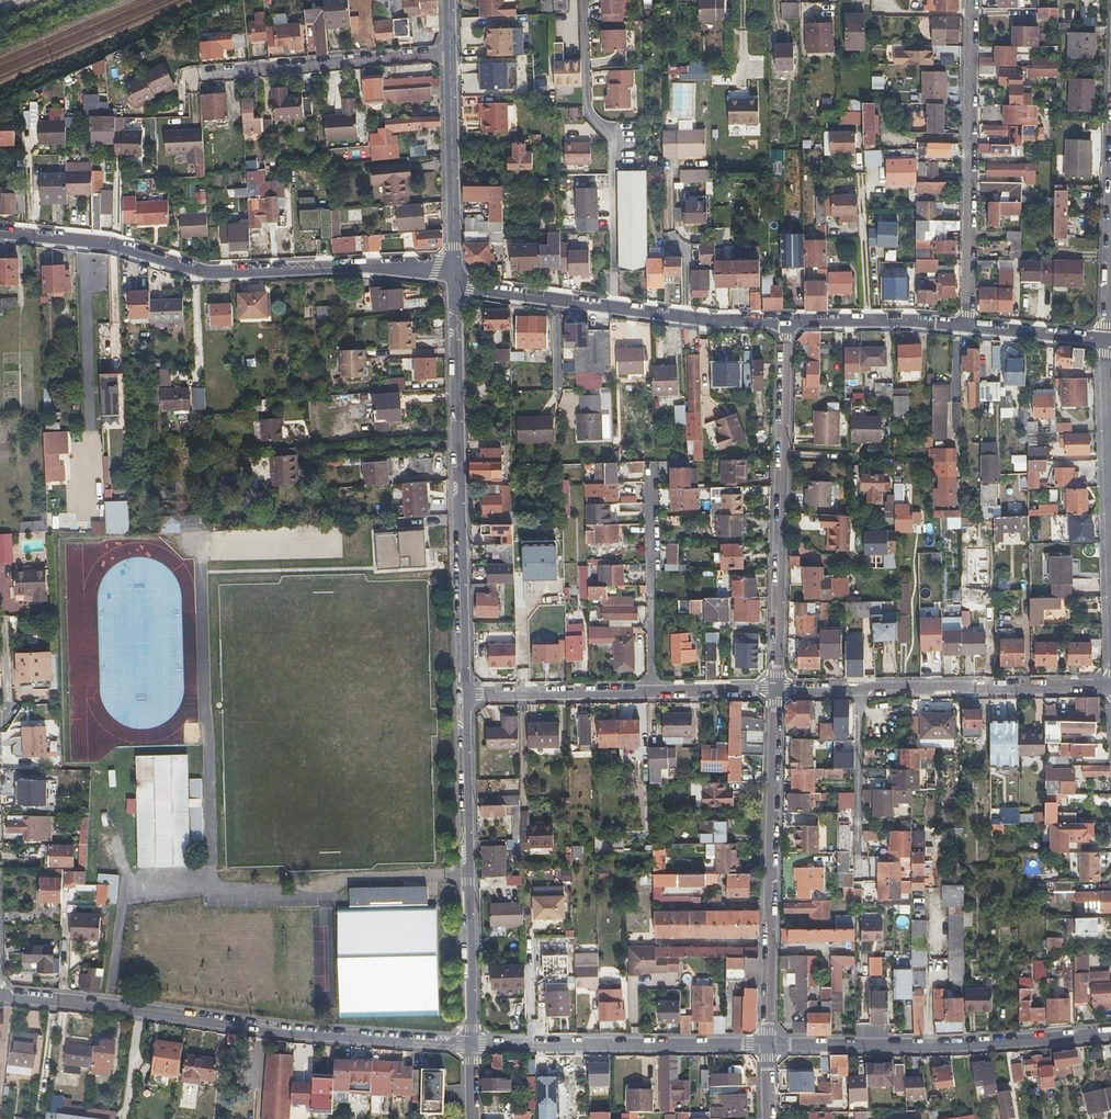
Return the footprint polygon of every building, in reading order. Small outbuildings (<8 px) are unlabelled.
[(323,3),(326,29),(335,28),(335,23),(351,22),(350,17),(349,6),(349,0),(323,0),(323,3)] [(404,16),(402,0),(374,0),(377,38),(399,37),(399,41),(410,41),(409,18),(404,19),(404,16)] [(437,13),(437,0),(402,0),(404,16),(437,13)] [(480,18),(516,16),(515,4),(504,4),(503,0),(479,0),(480,18)] [(552,15),(551,0),(541,0),(542,15),(552,15)] [(560,10),(566,9),(566,0),(553,0),(553,10),(560,10)] [(609,11),(628,10),(628,0),(608,0),(609,11)] [(697,23),(714,22),(714,14),(717,14),(717,6),(714,6),(714,0),(697,0),(697,23)] [(928,5),(923,5),(924,10),(957,10),(957,0),(928,0),(928,5)] [(304,11),(304,14),(305,21),(316,20),(319,55),(328,54),(326,29),(323,3),(304,5),(304,11)] [(799,19),(799,4),(781,5),(781,18),(799,19)] [(1037,19),(1041,19),(1046,19),(1057,20),(1057,8),(1036,8),(1037,19)] [(1076,22),(1076,9),(1062,9),(1062,22),(1076,22)] [(864,49),(864,32),(864,14),(846,15),(847,49),(864,49)] [(358,16),(350,17),(351,22),(351,26),(351,33),(360,32),(358,16)] [(426,17),(427,22),(427,27),(432,26),(432,29),(438,29),(437,16),(426,17)] [(957,17),(953,17),(948,16),(948,17),(942,17),(942,16),(932,16),(932,46),(945,46),(945,41),(957,42),(957,17)] [(1079,26),(1087,27),(1095,27),(1095,24),(1096,18),(1079,16),(1079,26)] [(251,23),(251,25),(251,27),(250,27),(250,35),(258,34),(259,41),(267,40),(266,25),(255,27),(254,23),(251,23)] [(290,50),(296,49),(302,48),(299,23),(274,26),(276,47),(289,45),(290,50)] [(806,52),(819,52),(831,52),(831,24),(805,25),(806,52)] [(1037,47),(1037,37),(1037,28),(1013,28),(1013,47),(1014,47),(1017,47),(1037,47)] [(487,30),(488,57),(512,56),(512,29),(487,30)] [(625,32),(600,32),(601,41),(602,41),(603,45),(603,55),(625,54),(625,32)] [(232,47),(232,41),(232,36),(210,37),(211,41),(203,42),(204,59),(224,58),(223,48),(232,47)] [(1064,62),(1076,62),(1078,62),(1079,36),(1064,36),(1064,62)] [(1079,36),(1078,62),(1089,62),(1090,36),(1079,36)] [(775,72),(784,72),(793,72),(793,47),(775,47),(775,72)] [(978,66),(993,66),(1016,66),(1017,47),(1014,47),(1013,47),(993,47),(993,58),(978,58),(978,66)] [(932,51),(923,51),(914,51),(893,51),(893,65),(932,66),(932,51)] [(549,59),(550,85),(578,84),(577,58),(549,59)] [(91,73),(102,70),(100,59),(89,62),(91,73)] [(175,85),(171,76),(167,66),(146,75),(147,77),(126,86),(134,105),(143,101),(155,97),(154,94),(165,89),(175,85)] [(993,73),(993,66),(978,66),(978,75),(991,75),(993,73)] [(1018,69),(1019,69),(1020,69),(1020,71),(1026,71),(1026,77),(1037,77),(1037,76),(1056,76),(1056,66),(1041,66),(1017,66),(1018,69)] [(1000,86),(1010,86),(1022,86),(1022,74),(1009,74),(1009,69),(998,69),(998,85),(1000,86)] [(945,72),(922,71),(922,104),(927,104),(931,104),(943,104),(944,104),(945,72)] [(631,72),(609,73),(610,84),(628,83),(631,83),(631,72)] [(384,91),(430,87),(434,86),(433,76),(383,81),(384,91)] [(482,93),(482,91),(482,88),(490,88),(490,85),(493,85),(493,77),(471,77),(471,93),(482,93)] [(874,89),(878,89),(882,89),(882,78),(874,77),(874,89)] [(384,97),(384,91),(383,81),(383,79),(363,80),(364,103),(373,103),(373,97),(384,97)] [(1078,107),(1078,79),(1069,79),(1068,107),(1078,107)] [(1078,79),(1078,107),(1078,111),(1079,111),(1091,112),(1091,80),(1078,79)] [(261,83),(256,83),(251,84),(252,97),(262,97),(261,83)] [(605,108),(629,108),(628,83),(610,84),(608,84),(608,95),(608,100),(605,99),(605,108)] [(1000,90),(1000,86),(998,85),(978,85),(978,94),(994,94),(994,90),(1000,90)] [(1010,86),(1010,105),(1025,105),(1027,105),(1031,106),(1031,86),(1022,86),(1010,86)] [(312,115),(311,106),(311,97),(302,98),(302,95),(287,96),(286,87),(273,88),(275,119),(303,117),(303,116),(312,115)] [(430,87),(384,91),(384,97),(384,103),(431,99),(430,87)] [(96,92),(81,93),(81,113),(106,112),(105,99),(96,100),(96,92)] [(203,118),(215,117),(226,117),(225,92),(201,93),(203,118)] [(243,128),(248,128),(253,127),(252,100),(241,100),(243,128)] [(759,124),(758,100),(729,100),(729,124),(759,124)] [(862,102),(862,107),(862,112),(864,151),(874,151),(872,102),(862,102)] [(480,114),(482,114),(484,114),(485,118),(485,133),(507,132),(507,104),(480,104),(480,114)] [(927,134),(935,134),(943,134),(943,104),(931,104),(927,104),(927,134)] [(1025,105),(1010,105),(1004,105),(1004,125),(1026,125),(1027,105),(1025,105)] [(840,124),(859,124),(859,112),(840,111),(840,124)] [(326,140),(342,139),(358,138),(357,114),(325,117),(326,140)] [(92,117),(92,124),(92,130),(115,129),(115,117),(92,117)] [(390,132),(396,131),(422,129),(422,127),(432,126),(432,128),(435,128),(435,126),(440,125),(440,117),(422,118),(385,121),(386,129),(386,144),(371,145),(372,161),(398,158),(396,136),(390,136),(390,132)] [(264,136),(268,136),(272,135),(271,120),(263,121),(264,136)] [(66,121),(52,122),(39,122),(39,146),(67,145),(66,121)] [(15,131),(0,131),(0,125),(0,122),(0,145),(16,144),(15,131)] [(1022,127),(1003,126),(984,126),(984,134),(1011,135),(1011,144),(1021,144),(1022,127)] [(1036,127),(1037,139),(1046,139),(1046,127),(1036,127)] [(205,162),(203,129),(166,131),(167,153),(189,152),(189,163),(205,162)] [(371,145),(386,144),(386,129),(379,129),(380,134),(371,135),(371,145)] [(132,156),(137,156),(143,156),(143,131),(123,131),(123,133),(115,132),(115,154),(132,154),(132,156)] [(662,155),(683,155),(704,155),(704,131),(661,131),(662,155)] [(852,152),(851,143),(850,133),(829,134),(830,154),(852,152)] [(1065,176),(1076,177),(1077,177),(1077,140),(1065,139),(1065,176)] [(1077,140),(1077,177),(1087,177),(1089,140),(1077,140)] [(927,154),(941,154),(949,154),(949,143),(927,143),(927,154)] [(509,158),(509,164),(509,169),(532,169),(531,153),(525,153),(524,144),(512,145),(513,158),(509,158)] [(590,144),(564,144),(564,165),(590,164),(590,144)] [(1000,144),(996,144),(996,145),(991,145),(991,155),(1011,155),(1010,145),(1000,145),(1000,144)] [(408,145),(409,156),(425,155),(424,145),(408,145)] [(769,150),(770,163),(783,162),(782,149),(769,150)] [(265,162),(265,153),(264,151),(256,151),(256,162),(248,162),(248,167),(246,167),(246,171),(265,170),(265,162)] [(274,153),(265,153),(265,162),(274,161),(274,153)] [(927,154),(918,154),(918,160),(918,162),(936,162),(941,162),(941,154),(927,154)] [(917,184),(917,182),(918,162),(918,160),(914,160),(896,161),(896,157),(889,157),(889,161),(887,161),(888,184),(917,184)] [(925,175),(925,182),(936,182),(936,162),(918,162),(918,175),(925,175)] [(410,179),(409,171),(409,163),(377,166),(378,181),(386,181),(387,206),(407,204),(406,194),(405,179),(410,179)] [(1027,165),(1027,166),(987,166),(987,175),(1027,176),(1027,202),(1034,203),(1035,166),(1027,165)] [(682,182),(692,182),(692,170),(681,171),(681,182),(682,182)] [(692,182),(712,182),(712,170),(692,170),(692,182)] [(645,270),(645,260),(644,171),(616,172),(618,271),(645,270)] [(92,195),(92,172),(67,173),(67,175),(67,195),(92,195)] [(40,176),(41,190),(41,205),(52,205),(52,200),(68,200),(67,195),(67,175),(40,176)] [(925,182),(917,182),(917,184),(917,192),(944,192),(944,182),(936,182),(925,182)] [(1010,191),(1010,203),(1020,203),(1020,183),(989,183),(980,183),(980,191),(1010,191)] [(247,186),(247,188),(247,196),(254,195),(254,192),(283,190),(283,184),(247,186)] [(463,187),(464,194),(464,201),(490,201),(490,187),(463,187)] [(490,201),(491,223),(502,223),(501,187),(490,187),(490,201)] [(247,196),(247,188),(236,189),(237,197),(247,196)] [(595,188),(576,189),(576,219),(596,218),(595,188)] [(15,214),(15,213),(25,212),(24,191),(16,191),(15,189),(0,189),(0,214),(15,214)] [(193,212),(206,212),(206,191),(193,191),(193,212)] [(1066,192),(1060,192),(1054,192),(1053,206),(1053,237),(1068,238),(1069,235),(1065,235),(1066,192)] [(152,216),(152,224),(170,223),(168,200),(137,201),(137,196),(125,196),(125,216),(152,216)] [(249,223),(249,227),(262,227),(262,221),(278,220),(277,206),(283,206),(282,196),(258,197),(259,205),(248,205),(249,223)] [(832,197),(833,216),(841,216),(841,222),(855,221),(854,196),(832,197)] [(312,197),(297,198),(297,209),(312,208),(312,197)] [(803,236),(804,266),(817,266),(818,276),(812,277),(812,282),(804,282),(805,309),(827,309),(825,197),(816,197),(817,234),(822,234),(822,241),(807,241),(807,236),(803,236)] [(916,220),(943,220),(943,214),(943,201),(921,201),(921,212),(916,212),(916,220)] [(1010,203),(999,202),(989,202),(989,225),(999,226),(999,212),(1017,212),(1017,215),(1020,215),(1020,203),(1010,203)] [(410,204),(411,216),(412,229),(424,228),(422,203),(410,204)] [(682,223),(694,222),(705,222),(705,203),(682,204),(682,223)] [(92,230),(97,231),(101,231),(101,207),(92,207),(92,230)] [(332,237),(339,237),(337,210),(330,210),(331,231),(332,237)] [(208,212),(194,213),(181,214),(182,237),(209,237),(208,212)] [(137,225),(152,224),(152,216),(125,216),(124,223),(137,222),(137,225)] [(952,220),(943,220),(916,220),(916,240),(946,240),(946,229),(957,229),(957,220),(952,220)] [(873,221),(874,247),(897,246),(897,221),(873,221)] [(250,249),(249,227),(249,223),(229,225),(229,227),(229,243),(230,250),(250,249)] [(496,261),(492,261),(489,261),(489,254),(493,254),(492,250),(489,250),(489,244),(487,244),(487,232),(502,232),(502,223),(491,223),(465,223),(465,233),(465,232),(465,258),(472,266),(496,266),(496,261)] [(222,243),(229,243),(229,227),(221,227),(222,243)] [(404,248),(442,245),(442,229),(403,232),(404,248)] [(1020,241),(1020,235),(1020,230),(1006,229),(1006,241),(1010,241),(1020,241)] [(332,247),(332,237),(331,231),(318,232),(319,248),(332,247)] [(782,267),(804,266),(803,236),(797,236),(787,236),(787,233),(781,233),(782,267)] [(369,251),(378,251),(377,234),(368,235),(369,251)] [(540,248),(540,268),(560,267),(560,244),(559,235),(548,235),(548,248),(540,248)] [(339,237),(332,237),(332,247),(333,249),(333,251),(355,250),(354,238),(345,239),(345,236),(339,237)] [(722,238),(713,238),(713,243),(713,249),(722,248),(722,238)] [(955,240),(946,240),(916,240),(915,259),(933,259),(933,251),(955,251),(955,240)] [(1020,241),(1010,241),(1010,256),(1019,256),(1020,241)] [(560,244),(560,267),(561,272),(569,271),(569,275),(580,275),(580,278),(588,278),(588,251),(568,252),(568,243),(560,244)] [(701,264),(714,264),(713,249),(713,243),(701,244),(701,264)] [(533,268),(540,268),(540,248),(539,246),(510,247),(511,268),(518,268),(518,270),(533,270),(533,268)] [(714,267),(714,286),(759,285),(759,261),(719,261),(719,255),(722,255),(722,248),(713,249),(714,264),(714,267)] [(894,260),(895,250),(884,249),(884,260),(894,260)] [(663,257),(663,259),(663,275),(681,275),(681,257),(663,257)] [(5,283),(17,283),(17,259),(0,259),(0,284),(5,283)] [(663,259),(645,260),(645,270),(646,287),(663,287),(663,275),(663,259)] [(1052,261),(1052,263),(1052,283),(1052,285),(1083,285),(1083,261),(1052,261)] [(1052,283),(1052,263),(1019,262),(1019,283),(1052,283)] [(69,281),(66,281),(64,281),(63,266),(43,266),(43,292),(70,291),(69,281)] [(937,282),(936,291),(936,297),(953,297),(954,267),(937,266),(937,282)] [(707,286),(714,286),(714,267),(708,267),(708,270),(690,270),(691,289),(707,289),(707,286)] [(997,289),(997,311),(1010,311),(1010,290),(1013,290),(1013,271),(998,271),(997,289)] [(828,293),(839,292),(851,292),(850,273),(827,273),(828,293)] [(881,298),(894,297),(907,297),(907,279),(882,278),(881,298)] [(935,290),(936,291),(937,282),(931,282),(931,290),(918,290),(918,301),(935,301),(935,290)] [(782,286),(776,286),(770,286),(771,295),(762,295),(762,310),(782,310),(782,286)] [(401,300),(401,295),(400,290),(383,291),(383,288),(372,289),(373,311),(422,307),(421,299),(401,300)] [(979,311),(997,311),(997,289),(979,289),(979,311)] [(140,317),(150,317),(149,300),(149,291),(131,292),(132,324),(140,323),(140,317)] [(760,310),(759,301),(759,292),(750,292),(750,310),(760,310)] [(239,318),(253,317),(266,317),(265,293),(238,294),(239,318)] [(2,308),(10,307),(18,307),(18,298),(1,299),(2,308)] [(149,300),(150,317),(150,324),(183,322),(182,299),(149,300)] [(232,304),(220,304),(209,305),(210,324),(232,323),(232,304)] [(329,319),(329,313),(329,306),(316,307),(317,320),(329,319)] [(484,329),(496,329),(508,329),(508,311),(484,312),(484,329)] [(547,348),(547,337),(547,325),(545,322),(540,318),(515,318),(515,323),(515,345),(515,348),(547,348)] [(410,322),(388,322),(389,349),(413,349),(413,340),(411,340),(410,334),(410,322)] [(587,330),(587,323),(566,324),(565,349),(575,348),(576,359),(586,359),(586,348),(588,347),(587,330)] [(577,388),(599,388),(599,372),(602,371),(601,330),(587,330),(588,347),(586,348),(586,359),(576,359),(576,375),(577,375),(577,388)] [(602,371),(610,371),(608,330),(601,330),(602,371)] [(802,398),(818,398),(819,331),(811,332),(810,362),(802,361),(802,398)] [(898,370),(909,370),(920,370),(920,346),(898,345),(898,370)] [(509,347),(505,347),(501,347),(501,361),(510,361),(509,347)] [(1062,366),(1072,367),(1072,348),(1058,347),(1057,363),(1062,363),(1062,366)] [(885,348),(861,348),(861,368),(871,368),(871,365),(885,365),(885,348)] [(1072,348),(1072,367),(1082,367),(1083,349),(1072,348)] [(644,372),(643,361),(643,349),(616,350),(617,373),(644,372)] [(363,368),(362,350),(340,350),(341,378),(363,377),(363,368)] [(962,357),(962,366),(962,375),(965,375),(965,371),(973,371),(973,381),(978,380),(978,350),(968,350),(967,357),(962,357)] [(699,429),(697,391),(695,353),(687,354),(689,413),(684,414),(684,430),(699,429)] [(415,359),(415,369),(416,378),(435,377),(434,358),(415,359)] [(1003,381),(1013,381),(1023,381),(1023,358),(1004,358),(1003,381)] [(752,360),(752,363),(752,389),(762,389),(762,360),(752,360)] [(738,384),(738,374),(737,363),(714,364),(715,385),(738,384)] [(752,389),(752,363),(743,363),(744,393),(752,393),(752,389)] [(667,392),(667,393),(667,394),(677,394),(676,366),(651,366),(651,393),(667,392)] [(170,385),(169,368),(152,369),(152,386),(170,385)] [(101,407),(110,407),(119,406),(118,375),(100,376),(101,407)] [(1061,378),(1061,391),(1062,405),(1062,408),(1075,408),(1075,405),(1086,404),(1085,377),(1061,378)] [(404,382),(389,383),(390,392),(404,391),(404,382)] [(892,400),(892,389),(892,384),(881,384),(882,400),(892,400)] [(190,387),(189,410),(204,410),(205,388),(190,387)] [(948,387),(932,387),(931,437),(931,440),(945,440),(946,400),(947,400),(948,387)] [(906,388),(892,389),(892,400),(892,424),(896,424),(896,421),(899,421),(899,415),(908,415),(907,403),(906,388)] [(175,415),(182,414),(188,414),(187,389),(160,391),(162,411),(175,410),(175,415)] [(374,395),(376,428),(387,428),(388,427),(388,421),(401,420),(399,393),(374,395)] [(1011,407),(1010,403),(1010,399),(1004,399),(1004,395),(1003,395),(998,395),(998,407),(1011,407)] [(1054,396),(1044,396),(1033,396),(1033,417),(1055,417),(1054,396)] [(814,410),(813,442),(814,442),(814,451),(825,451),(825,442),(837,443),(837,411),(814,410)] [(601,439),(601,426),(600,414),(577,414),(578,440),(601,439)] [(736,414),(725,418),(714,421),(719,436),(716,437),(721,450),(745,443),(736,414)] [(850,440),(864,440),(879,440),(880,416),(850,416),(850,440)] [(551,441),(551,430),(550,418),(519,419),(520,443),(551,441)] [(261,436),(280,435),(278,419),(259,421),(261,436)] [(1070,423),(1055,423),(1055,432),(1070,432),(1070,423)] [(69,432),(45,433),(47,483),(66,482),(65,461),(70,461),(69,432)] [(1059,437),(1062,437),(1065,437),(1065,453),(1088,453),(1088,434),(1059,434),(1059,437)] [(893,435),(893,441),(893,446),(931,447),(931,440),(931,437),(893,435)] [(1027,461),(1046,460),(1048,460),(1047,449),(1035,449),(1035,437),(1027,437),(1027,461)] [(937,476),(937,484),(937,492),(932,492),(932,505),(955,505),(954,449),(937,450),(937,458),(931,458),(932,463),(937,463),(937,469),(932,469),(932,476),(937,476)] [(477,461),(477,478),(502,477),(502,451),(484,451),(484,461),(477,461)] [(297,484),(296,455),(272,456),(273,486),(297,484)] [(992,517),(999,516),(999,506),(985,506),(986,482),(995,481),(995,455),(979,455),(979,517),(992,517)] [(1011,455),(1011,470),(1024,471),(1025,455),(1011,455)] [(430,472),(430,459),(410,459),(411,472),(430,472)] [(720,460),(721,471),(721,482),(745,482),(745,459),(720,460)] [(1046,471),(1046,460),(1027,461),(1027,489),(1038,488),(1038,472),(1046,471)] [(670,489),(694,488),(694,471),(686,471),(686,461),(669,461),(670,489)] [(388,485),(386,462),(363,464),(364,487),(388,485)] [(595,484),(616,483),(615,462),(594,463),(595,484)] [(642,462),(635,462),(628,462),(628,472),(642,471),(642,462)] [(1079,478),(1078,475),(1078,471),(1073,471),(1073,468),(1054,469),(1055,485),(1072,485),(1073,487),(1086,487),(1086,482),(1073,483),(1073,478),(1079,478)] [(880,501),(881,496),(881,490),(883,490),(883,474),(863,474),(863,489),(867,489),(867,501),(880,501)] [(405,517),(426,515),(424,482),(402,484),(405,517)] [(830,483),(819,482),(809,482),(809,488),(808,496),(805,496),(805,506),(829,506),(830,483)] [(608,491),(608,500),(617,500),(616,483),(595,484),(589,484),(584,484),(584,492),(608,491)] [(903,483),(893,484),(894,531),(913,531),(912,523),(921,522),(920,511),(909,511),(909,504),(903,504),(903,483)] [(499,486),(481,486),(482,496),(499,496),(499,486)] [(507,525),(509,525),(512,524),(511,486),(499,486),(499,496),(482,496),(482,525),(507,525)] [(696,488),(694,488),(670,489),(670,508),(696,508),(696,488)] [(721,515),(743,514),(746,514),(746,507),(740,507),(740,494),(731,495),(731,488),(709,488),(709,495),(721,495),(721,515)] [(1048,500),(1056,500),(1056,490),(1049,490),(1048,500)] [(1066,490),(1067,514),(1086,513),(1085,490),(1066,490)] [(128,501),(105,502),(107,534),(129,533),(128,501)] [(605,503),(604,504),(593,504),(593,518),(593,524),(606,524),(605,503)] [(1055,514),(1057,514),(1056,506),(1031,506),(1031,515),(1055,514)] [(932,512),(932,519),(939,518),(960,518),(960,510),(932,512)] [(1057,514),(1055,514),(1055,525),(1063,525),(1063,540),(1091,540),(1091,522),(1086,522),(1086,513),(1067,514),(1057,514)] [(743,526),(743,514),(721,515),(716,515),(717,537),(740,537),(740,526),(743,526)] [(848,551),(848,515),(823,514),(822,526),(831,527),(830,550),(848,551)] [(1028,515),(999,516),(992,517),(993,544),(997,544),(997,540),(999,540),(999,529),(1022,528),(1022,539),(1028,539),(1028,515)] [(939,518),(932,519),(930,519),(930,543),(939,542),(939,518)] [(90,532),(101,532),(101,521),(90,521),(90,532)] [(25,525),(26,533),(47,532),(46,524),(25,525)] [(615,524),(606,524),(593,524),(585,525),(585,542),(616,541),(615,524)] [(507,534),(507,525),(482,525),(480,525),(480,535),(507,534)] [(424,530),(374,534),(377,569),(427,565),(424,530)] [(865,532),(865,542),(865,553),(875,553),(886,553),(886,550),(895,550),(894,532),(865,532)] [(518,578),(552,578),(552,556),(562,556),(562,541),(517,541),(518,578)] [(677,564),(677,554),(676,543),(667,543),(668,565),(677,564)] [(503,564),(513,564),(513,544),(485,545),(485,551),(500,552),(500,560),(503,559),(503,564)] [(722,568),(732,568),(742,568),(741,545),(721,545),(722,568)] [(924,562),(940,561),(940,553),(917,553),(917,562),(924,562)] [(1050,583),(1060,583),(1070,583),(1069,555),(1049,556),(1050,583)] [(789,565),(794,565),(799,566),(799,556),(789,556),(789,565)] [(881,565),(882,562),(876,562),(876,558),(860,557),(860,563),(875,563),(875,565),(881,565)] [(918,605),(925,605),(932,605),(932,595),(924,594),(924,562),(917,562),(918,605)] [(581,599),(587,599),(587,586),(586,565),(586,563),(577,563),(577,586),(581,586),(581,599)] [(502,584),(514,583),(513,564),(503,564),(486,564),(486,584),(489,584),(502,584)] [(600,586),(605,586),(621,586),(621,564),(617,564),(617,566),(599,566),(600,586)] [(809,582),(810,598),(821,598),(820,579),(820,567),(803,567),(803,582),(809,582)] [(45,570),(13,571),(14,595),(34,594),(34,602),(46,602),(45,570)] [(1028,595),(1033,595),(1038,595),(1038,571),(1028,571),(1028,595)] [(733,579),(733,598),(755,597),(754,578),(733,579)] [(830,595),(838,595),(846,595),(846,578),(820,579),(821,598),(830,598),(830,595)] [(489,594),(489,584),(486,584),(471,584),(471,594),(477,594),(476,616),(497,617),(497,594),(489,594)] [(606,597),(605,586),(600,586),(587,586),(587,599),(601,599),(601,606),(631,606),(630,596),(606,597)] [(909,587),(897,587),(897,614),(907,614),(910,614),(909,587)] [(1077,597),(1078,602),(1078,608),(1092,607),(1091,596),(1077,597)] [(728,598),(728,609),(735,609),(735,620),(757,620),(758,597),(755,597),(733,598),(728,598)] [(1065,620),(1062,620),(1058,620),(1058,619),(1040,619),(1040,604),(1057,604),(1058,597),(1028,598),(1028,626),(1059,625),(1065,625),(1065,620)] [(728,620),(728,609),(728,598),(703,598),(703,600),(703,614),(704,621),(728,620)] [(700,614),(703,614),(703,600),(677,601),(677,612),(700,611),(700,614)] [(870,615),(869,611),(869,601),(844,602),(844,610),(844,618),(870,617),(870,615)] [(819,602),(819,610),(844,610),(844,602),(819,602)] [(812,634),(812,626),(812,618),(804,618),(805,606),(796,605),(795,633),(812,634)] [(597,607),(597,613),(597,619),(635,618),(634,607),(597,607)] [(565,641),(565,659),(582,658),(581,626),(566,626),(566,619),(568,619),(568,613),(564,613),(565,641)] [(907,614),(897,614),(897,641),(907,641),(907,614)] [(880,615),(870,615),(870,617),(872,641),(896,640),(896,622),(881,622),(880,615)] [(940,617),(917,616),(916,650),(939,651),(940,617)] [(1072,633),(1072,625),(1065,625),(1059,625),(1059,633),(1072,633)] [(633,669),(632,653),(632,636),(633,636),(632,626),(629,626),(608,626),(588,627),(588,637),(613,636),(615,670),(633,669)] [(941,654),(960,654),(960,633),(960,630),(940,631),(941,654)] [(819,631),(819,645),(819,658),(824,658),(823,655),(840,655),(840,631),(819,631)] [(693,662),(693,655),(693,649),(687,650),(687,642),(684,642),(683,633),(669,633),(671,665),(679,664),(679,663),(693,662)] [(984,654),(983,643),(983,633),(960,633),(960,654),(984,654)] [(1000,665),(1011,665),(1022,665),(1022,640),(999,641),(1000,665)] [(558,659),(565,659),(565,641),(557,641),(557,645),(539,645),(539,642),(533,642),(534,662),(543,662),(543,665),(549,665),(549,662),(558,661),(558,659)] [(845,675),(854,675),(863,675),(862,642),(844,642),(845,675)] [(1056,643),(1045,644),(1034,644),(1035,664),(1056,664),(1056,643)] [(1068,664),(1079,664),(1089,664),(1089,643),(1067,643),(1068,664)] [(735,666),(746,666),(756,667),(757,645),(736,644),(735,666)] [(489,667),(516,666),(515,645),(488,645),(489,667)] [(819,658),(819,645),(798,646),(798,667),(819,667),(819,658)] [(713,679),(713,670),(713,661),(714,660),(714,648),(704,648),(705,680),(713,679)] [(17,657),(17,669),(18,680),(31,680),(42,679),(41,656),(17,657)] [(42,679),(31,680),(31,690),(50,689),(49,656),(41,656),(42,679)] [(1043,720),(1094,722),(1096,722),(1096,697),(1072,697),(1072,700),(1075,700),(1075,710),(1070,711),(1070,716),(1057,716),(1057,710),(1043,710),(1043,720)] [(840,700),(833,700),(832,724),(832,734),(845,734),(846,707),(840,700)] [(740,701),(729,701),(729,730),(763,730),(763,719),(740,718),(740,701)] [(804,725),(804,728),(804,730),(807,730),(807,725),(808,726),(808,701),(791,701),(785,706),(785,724),(804,725)] [(973,732),(975,732),(977,732),(977,729),(980,728),(980,710),(961,710),(961,737),(973,737),(973,732)] [(691,736),(691,725),(691,714),(662,714),(663,736),(691,736)] [(952,714),(942,714),(932,714),(920,715),(920,737),(952,737),(952,714)] [(580,746),(574,746),(568,746),(568,752),(591,752),(590,715),(579,715),(580,746)] [(502,728),(496,728),(486,729),(487,751),(509,750),(509,746),(518,746),(517,717),(505,717),(506,728),(502,728)] [(998,737),(1016,737),(1016,733),(1016,717),(997,717),(998,737)] [(639,720),(618,721),(619,743),(626,742),(626,750),(633,749),(633,742),(640,742),(639,720)] [(1094,732),(1094,722),(1043,720),(1044,730),(1044,742),(1059,742),(1060,731),(1094,732)] [(619,743),(618,721),(598,722),(599,747),(619,747),(619,743)] [(530,747),(545,747),(561,747),(561,723),(529,723),(530,747)] [(832,734),(832,724),(819,724),(819,739),(832,740),(832,734)] [(21,727),(23,758),(46,757),(44,726),(21,727)] [(763,730),(729,730),(728,745),(727,771),(727,782),(739,781),(740,754),(748,755),(748,758),(752,758),(752,755),(762,755),(763,730)] [(1044,755),(1044,742),(1044,730),(1035,730),(1035,733),(1029,733),(1016,733),(1016,737),(1016,755),(1044,755)] [(791,768),(810,768),(811,739),(790,739),(790,768),(791,768)] [(1061,742),(1061,747),(1061,753),(1092,754),(1092,743),(1061,742)] [(699,770),(727,771),(728,745),(700,744),(699,770)] [(666,747),(648,748),(648,768),(667,768),(667,766),(675,766),(674,749),(666,749),(666,747)] [(921,768),(925,768),(934,767),(933,747),(899,748),(899,768),(921,768)] [(822,768),(831,768),(831,764),(829,764),(829,754),(822,754),(822,768)] [(831,764),(831,768),(841,769),(847,769),(852,769),(852,754),(848,754),(848,757),(837,757),(837,754),(832,754),(831,764)] [(130,813),(134,813),(137,813),(139,867),(189,865),(185,755),(135,757),(137,802),(130,802),(130,813)] [(1067,794),(1072,794),(1072,768),(1051,767),(1051,764),(1044,764),(1044,794),(1055,794),(1067,794)] [(1108,765),(1095,765),(1082,765),(1082,776),(1109,776),(1108,765)] [(934,767),(925,768),(925,790),(934,789),(934,767)] [(810,768),(791,768),(791,792),(811,792),(813,792),(813,776),(824,777),(841,777),(841,769),(831,768),(822,768),(810,768)] [(921,781),(921,768),(899,768),(891,768),(891,782),(884,781),(885,790),(909,790),(917,790),(916,781),(921,781)] [(108,786),(116,786),(115,769),(107,770),(108,786)] [(47,781),(19,780),(19,805),(46,805),(47,781)] [(702,782),(702,794),(702,806),(724,805),(724,789),(724,782),(702,782)] [(909,803),(909,790),(885,790),(863,790),(863,802),(872,802),(872,814),(890,814),(889,807),(889,803),(896,803),(909,803)] [(811,798),(811,792),(791,792),(788,792),(788,810),(808,810),(808,798),(811,798)] [(852,807),(852,800),(852,793),(837,793),(837,807),(852,807)] [(1055,813),(1055,794),(1044,794),(1044,823),(1074,823),(1075,823),(1075,813),(1055,813)] [(1085,794),(1072,794),(1067,794),(1067,803),(1085,803),(1085,794)] [(513,838),(521,838),(520,828),(520,813),(520,799),(502,799),(502,798),(488,798),(488,805),(481,805),(481,816),(505,815),(505,813),(512,812),(513,838)] [(1017,813),(1017,807),(999,807),(1000,823),(1041,822),(1041,813),(1017,813)] [(528,812),(520,813),(520,828),(529,827),(529,824),(528,812)] [(7,832),(15,832),(24,832),(24,840),(50,840),(50,816),(7,816),(7,832)] [(724,843),(724,831),(723,819),(699,820),(700,843),(713,843),(724,843)] [(80,820),(80,829),(80,839),(72,839),(72,837),(64,836),(64,844),(87,844),(88,820),(80,820)] [(521,838),(521,850),(530,850),(530,847),(553,846),(553,823),(529,824),(529,827),(520,828),(521,838)] [(1092,823),(1075,823),(1074,823),(1074,841),(1083,840),(1083,837),(1092,837),(1092,823)] [(847,873),(847,849),(847,825),(838,825),(837,851),(836,851),(836,873),(847,873)] [(796,845),(796,852),(817,852),(817,826),(796,826),(796,833),(795,833),(795,845),(796,845)] [(863,831),(863,839),(878,839),(878,830),(863,831)] [(909,857),(909,852),(909,830),(890,830),(890,857),(909,857)] [(1058,842),(1058,837),(1058,832),(1051,832),(1051,847),(1044,847),(1044,853),(1066,853),(1066,842),(1058,842)] [(594,850),(607,849),(606,836),(593,837),(594,850)] [(611,837),(611,853),(622,853),(621,837),(611,837)] [(909,852),(909,857),(909,889),(922,889),(922,841),(918,841),(918,837),(911,837),(911,852),(909,852)] [(521,850),(521,838),(513,838),(507,839),(507,847),(514,847),(514,854),(521,854),(521,850)] [(724,843),(713,843),(713,857),(722,857),(723,874),(725,874),(726,874),(739,873),(739,865),(734,865),(735,843),(724,843)] [(78,858),(78,855),(78,852),(73,852),(72,846),(50,846),(50,866),(72,867),(72,858),(78,858)] [(505,875),(505,861),(504,846),(481,846),(482,877),(505,875)] [(571,846),(570,858),(581,858),(581,846),(571,846)] [(1098,852),(1076,853),(1077,881),(1098,881),(1098,852)] [(651,856),(652,875),(663,875),(662,856),(651,856)] [(1043,867),(1050,867),(1057,867),(1057,858),(1043,859),(1043,867)] [(877,880),(898,880),(898,862),(877,862),(877,880)] [(797,898),(804,897),(810,897),(810,889),(823,889),(823,868),(796,868),(797,898)] [(57,869),(57,874),(57,878),(40,878),(40,901),(62,901),(63,869),(57,869)] [(64,893),(67,893),(69,894),(69,887),(70,883),(77,883),(85,884),(85,872),(65,871),(64,893)] [(739,873),(726,874),(725,874),(726,898),(747,897),(747,882),(759,882),(759,873),(739,873)] [(522,885),(522,874),(505,875),(506,885),(522,885)] [(689,898),(674,898),(659,898),(659,886),(705,886),(705,885),(715,885),(715,879),(714,874),(663,875),(652,875),(653,902),(662,902),(692,901),(699,901),(700,901),(700,898),(689,898)] [(898,899),(898,880),(877,880),(877,881),(878,900),(898,899)] [(1052,881),(1052,891),(1057,891),(1069,891),(1069,881),(1052,881)] [(861,896),(874,897),(875,883),(853,882),(853,888),(862,888),(861,896)] [(942,900),(962,899),(962,885),(941,886),(942,900)] [(341,1018),(390,1017),(438,1016),(436,903),(428,903),(427,895),(424,895),(424,886),(366,888),(366,896),(351,896),(351,904),(337,905),(341,1018)] [(366,886),(351,887),(351,896),(366,896),(366,888),(366,886)] [(852,906),(856,905),(861,905),(861,889),(852,889),(852,906)] [(1057,900),(1075,899),(1075,891),(1069,891),(1057,891),(1057,900)] [(1086,904),(1087,907),(1100,907),(1101,912),(1110,912),(1110,891),(1075,891),(1075,899),(1075,900),(1086,900),(1086,904)] [(561,895),(531,896),(532,918),(562,918),(561,895)] [(784,902),(784,907),(784,912),(807,911),(807,918),(828,918),(828,900),(806,900),(807,902),(784,902)] [(490,905),(490,911),(523,911),(522,903),(490,905)] [(908,913),(908,905),(899,905),(899,913),(908,913)] [(523,911),(490,911),(491,926),(523,925),(523,911)] [(654,936),(706,935),(758,935),(758,911),(653,912),(654,936)] [(71,938),(91,938),(91,939),(100,939),(100,914),(72,914),(71,938)] [(948,957),(948,969),(948,980),(953,980),(953,987),(964,986),(962,914),(948,914),(948,957)] [(836,917),(836,928),(853,928),(852,916),(836,917)] [(895,917),(896,926),(906,925),(905,916),(895,917)] [(1074,918),(1074,925),(1075,932),(1096,931),(1096,917),(1074,918)] [(860,921),(860,941),(881,940),(881,920),(860,921)] [(1058,926),(1044,926),(1045,938),(1056,938),(1058,938),(1058,926)] [(779,940),(783,940),(787,940),(787,943),(793,943),(793,940),(849,940),(849,953),(853,953),(853,928),(836,928),(780,928),(779,940)] [(1045,949),(1050,949),(1056,949),(1056,938),(1045,938),(1045,949)] [(912,1034),(917,1034),(922,1034),(921,1001),(922,1001),(922,990),(925,990),(924,969),(923,969),(926,958),(924,944),(910,944),(910,953),(910,963),(911,970),(911,997),(912,1034)] [(23,961),(38,961),(38,972),(52,972),(53,946),(23,946),(23,961)] [(654,946),(626,947),(627,976),(639,976),(639,973),(639,970),(644,970),(644,973),(665,973),(665,972),(678,972),(677,956),(655,956),(654,946)] [(724,957),(757,958),(757,948),(654,946),(655,956),(677,956),(724,957)] [(1073,969),(1088,970),(1088,955),(1073,954),(1073,969)] [(796,1011),(806,1011),(806,1000),(806,956),(779,956),(779,967),(796,967),(796,987),(790,988),(790,1001),(796,1001),(796,1011)] [(814,956),(806,956),(806,1000),(815,1000),(815,978),(814,956)] [(830,956),(830,988),(830,992),(841,992),(841,965),(853,965),(853,956),(830,956)] [(735,995),(734,1032),(744,1032),(749,1033),(755,1028),(757,958),(724,957),(724,994),(744,994),(744,996),(735,995)] [(879,957),(868,957),(867,969),(878,970),(879,957)] [(1034,960),(1033,978),(1045,979),(1046,961),(1034,960)] [(501,965),(501,975),(501,984),(509,984),(509,988),(524,988),(524,965),(501,965)] [(597,969),(597,967),(597,966),(574,967),(575,987),(589,987),(589,990),(597,990),(597,983),(597,969)] [(893,998),(911,997),(911,970),(892,970),(893,998)] [(1102,1002),(1110,1002),(1110,999),(1110,992),(1110,981),(1108,981),(1107,972),(1073,974),(1073,978),(1074,986),(1074,1004),(1086,1003),(1085,989),(1091,988),(1092,1003),(1102,1002)] [(102,975),(83,973),(81,990),(100,991),(102,975)] [(1043,1008),(1036,1008),(1029,1008),(1029,1000),(1030,1000),(1030,977),(1018,978),(1019,1020),(1043,1020),(1043,1008)] [(1064,986),(1074,986),(1073,978),(1064,978),(1064,986)] [(711,986),(702,986),(692,986),(692,1015),(692,1020),(698,1020),(698,1032),(711,1032),(711,1016),(711,986)] [(830,992),(830,988),(820,988),(820,1000),(821,1000),(830,1000),(830,992)] [(962,997),(954,998),(946,998),(944,989),(933,989),(935,1034),(963,1033),(962,997)] [(991,1009),(991,999),(990,989),(964,989),(964,1009),(991,1009)] [(546,1015),(557,1014),(568,1014),(567,990),(546,991),(546,1015)] [(598,1003),(599,1003),(600,1021),(623,1020),(623,990),(597,990),(598,1003)] [(887,991),(869,992),(869,1023),(887,1023),(887,991)] [(830,1000),(830,1010),(840,1010),(841,992),(830,992),(830,1000)] [(1047,1020),(1057,1019),(1068,1019),(1068,998),(1046,998),(1047,1020)] [(678,1000),(668,1000),(657,1000),(657,1021),(679,1020),(679,1015),(678,1000)] [(815,1000),(806,1000),(806,1011),(806,1027),(806,1033),(830,1033),(830,1010),(830,1000),(821,1000),(821,1009),(816,1009),(816,1000),(815,1000)] [(679,1020),(679,1032),(689,1032),(689,1020),(689,1015),(679,1015),(679,1020)] [(724,1016),(711,1016),(711,1032),(724,1032),(724,1016)] [(227,1033),(227,1037),(227,1040),(240,1042),(241,1035),(227,1033)] [(6,1064),(19,1065),(31,1067),(34,1042),(9,1039),(6,1064)] [(110,1074),(111,1067),(113,1041),(100,1040),(99,1047),(91,1046),(91,1047),(89,1065),(90,1065),(90,1072),(110,1074)] [(150,1041),(148,1077),(177,1078),(179,1042),(150,1041)] [(293,1056),(286,1055),(287,1044),(274,1043),(273,1055),(268,1054),(263,1118),(288,1118),(293,1056)] [(89,1067),(89,1065),(91,1047),(65,1045),(64,1065),(66,1065),(65,1073),(75,1074),(76,1066),(89,1067)] [(1088,1060),(1101,1060),(1101,1049),(1089,1048),(1088,1060)] [(1077,1052),(1054,1054),(1057,1075),(1071,1073),(1070,1065),(1078,1064),(1077,1052)] [(493,1071),(495,1071),(497,1071),(497,1078),(502,1078),(502,1055),(493,1056),(493,1071)] [(183,1082),(191,1083),(199,1084),(200,1079),(212,1080),(215,1060),(186,1056),(183,1082)] [(669,1086),(669,1071),(669,1066),(668,1056),(660,1056),(662,1109),(665,1109),(665,1113),(670,1113),(669,1086)] [(669,1066),(669,1071),(669,1086),(674,1086),(674,1100),(688,1100),(688,1080),(676,1080),(676,1056),(668,1056),(669,1066)] [(849,1075),(849,1056),(830,1056),(830,1082),(830,1093),(819,1093),(799,1093),(799,1103),(831,1103),(830,1099),(841,1099),(841,1075),(849,1075)] [(1033,1062),(1029,1063),(1025,1064),(1027,1078),(1038,1076),(1039,1085),(1036,1086),(1037,1090),(1056,1086),(1050,1059),(1042,1060),(1041,1057),(1032,1059),(1033,1062)] [(334,1059),(333,1076),(332,1091),(348,1092),(348,1090),(350,1060),(334,1059)] [(372,1061),(350,1060),(348,1090),(354,1090),(355,1083),(371,1084),(372,1062),(372,1061)] [(393,1062),(372,1062),(371,1084),(392,1084),(393,1062)] [(402,1063),(393,1062),(392,1084),(392,1094),(412,1095),(412,1068),(402,1068),(402,1063)] [(984,1063),(978,1064),(971,1065),(975,1085),(982,1084),(985,1098),(998,1096),(992,1064),(985,1066),(984,1063)] [(1022,1063),(1017,1064),(1012,1065),(1015,1081),(1025,1080),(1022,1063)] [(589,1082),(599,1083),(608,1083),(608,1064),(589,1064),(589,1082)] [(866,1086),(878,1086),(891,1086),(891,1092),(895,1092),(894,1096),(905,1096),(905,1079),(904,1065),(865,1065),(866,1086)] [(537,1093),(537,1080),(536,1076),(536,1067),(527,1067),(528,1093),(537,1093)] [(952,1067),(942,1069),(933,1070),(936,1089),(955,1086),(952,1067)] [(444,1069),(412,1068),(412,1095),(421,1096),(421,1112),(443,1113),(444,1069)] [(536,1076),(537,1080),(537,1093),(537,1105),(538,1109),(547,1109),(547,1118),(559,1118),(557,1084),(560,1084),(562,1083),(563,1082),(564,1081),(564,1080),(564,1078),(564,1076),(563,1075),(561,1073),(559,1073),(558,1073),(556,1074),(555,1075),(554,1076),(536,1076)] [(313,1075),(312,1085),(311,1104),(311,1113),(331,1114),(332,1091),(333,1076),(313,1075)] [(712,1077),(713,1088),(738,1087),(741,1087),(741,1076),(712,1077)] [(924,1078),(905,1079),(905,1096),(905,1100),(927,1099),(924,1078)] [(866,1100),(865,1079),(849,1079),(849,1100),(866,1100)] [(511,1093),(510,1087),(510,1081),(484,1081),(485,1093),(511,1093)] [(819,1082),(819,1093),(830,1093),(830,1082),(819,1082)] [(311,1104),(312,1085),(292,1084),(291,1104),(311,1104)] [(712,1096),(712,1095),(712,1093),(715,1093),(716,1104),(721,1104),(721,1109),(710,1109),(710,1117),(735,1117),(735,1112),(745,1112),(745,1095),(738,1095),(738,1087),(713,1088),(709,1088),(709,1089),(709,1096),(712,1096)] [(1084,1117),(1110,1110),(1110,1089),(1084,1095),(1087,1108),(1078,1110),(1080,1118),(1084,1118),(1084,1117)] [(627,1113),(629,1113),(637,1113),(651,1113),(651,1091),(627,1092),(627,1113)] [(1012,1098),(999,1100),(1003,1118),(1016,1118),(1012,1098)] [(60,1113),(85,1117),(85,1111),(86,1107),(71,1106),(71,1100),(62,1099),(60,1113)] [(590,1103),(591,1113),(602,1113),(602,1103),(590,1103)] [(525,1114),(525,1118),(531,1118),(538,1118),(538,1110),(525,1110),(525,1114)] [(85,1117),(103,1118),(114,1118),(114,1114),(85,1111),(85,1117)]
